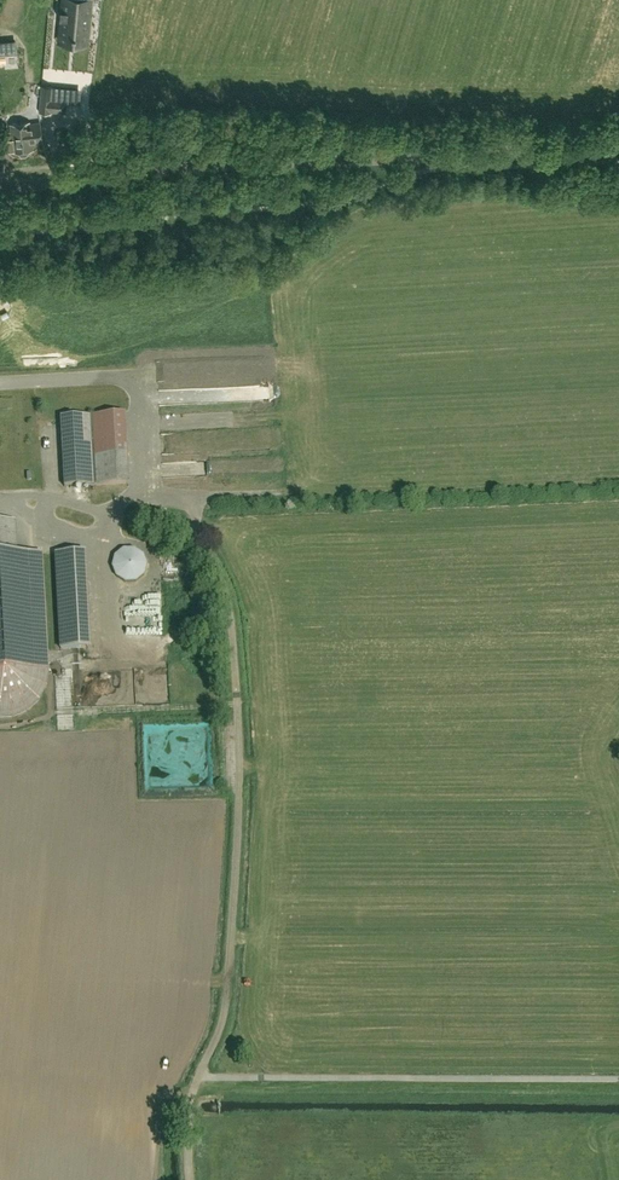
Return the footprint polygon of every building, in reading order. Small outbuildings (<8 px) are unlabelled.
[(80,0),(60,0),(58,30),(77,31),(80,0)] [(79,53),(70,54),(71,71),(80,70),(79,53)] [(51,111),(52,97),(51,97),(52,86),(41,85),(39,111),(50,112),(50,111),(51,111)] [(30,123),(29,122),(9,124),(11,140),(5,141),(6,151),(13,150),(13,152),(19,151),(19,154),(21,155),(26,155),(27,153),(27,150),(33,149),(32,138),(33,138),(34,136),(34,134),(41,133),(41,134),(40,122),(30,123)] [(124,413),(60,417),(64,487),(127,484),(124,413)] [(14,720),(27,711),(39,700),(46,686),(48,671),(41,554),(42,554),(42,553),(15,555),(13,521),(0,522),(0,720),(14,720)] [(82,551),(54,552),(60,649),(87,648),(82,551)] [(136,583),(142,558),(113,551),(107,576),(136,583)] [(140,602),(131,602),(132,611),(140,611),(140,602)] [(162,655),(142,656),(142,665),(163,664),(162,655)] [(134,700),(147,699),(147,687),(133,688),(134,700)] [(207,721),(138,725),(142,785),(151,784),(148,731),(207,727),(207,721)] [(200,740),(189,743),(191,751),(202,747),(200,740)]
